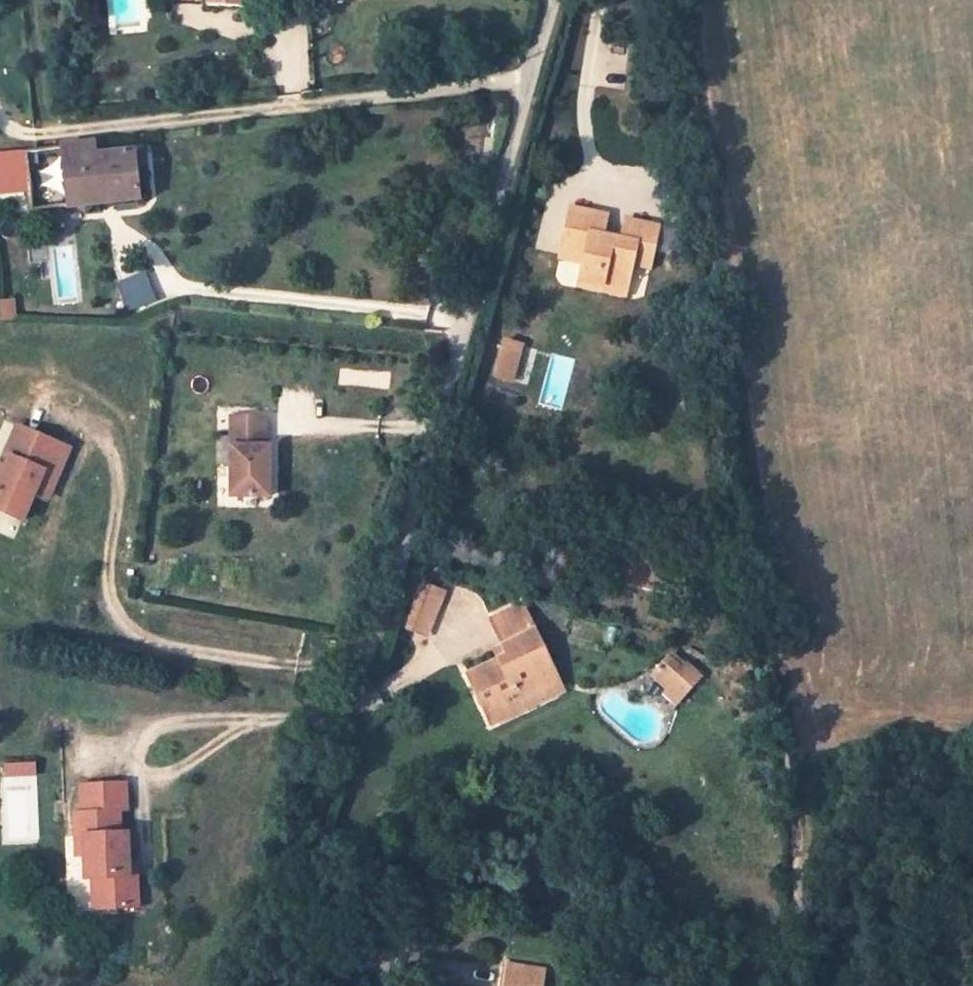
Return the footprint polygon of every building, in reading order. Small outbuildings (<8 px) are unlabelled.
[(206,9),(239,8),(239,0),(206,0),(206,9)] [(60,143),(67,205),(139,197),(134,151),(96,156),(94,139),(73,142),(60,143)] [(29,209),(67,205),(60,143),(21,148),(29,209)] [(606,218),(572,210),(563,248),(586,254),(578,285),(576,292),(622,304),(625,292),(634,258),(652,262),(659,232),(625,223),(621,243),(601,238),(606,218)] [(115,282),(124,312),(151,305),(142,275),(115,282)] [(503,339),(492,376),(512,382),(523,345),(503,339)] [(263,447),(264,417),(230,416),(230,496),(267,496),(268,447),(263,447)] [(0,491),(0,512),(25,523),(38,494),(43,483),(56,489),(73,450),(17,427),(5,456),(13,460),(0,491)] [(56,489),(43,483),(38,494),(52,500),(56,489)] [(414,580),(398,624),(430,636),(446,592),(414,580)] [(519,705),(561,686),(525,612),(491,629),(508,666),(472,683),(494,729),(524,716),(519,705)] [(670,652),(650,676),(679,701),(700,677),(670,652)] [(561,686),(519,705),(524,716),(566,697),(561,686)] [(32,761),(0,762),(0,774),(3,843),(35,842),(32,761)] [(128,810),(126,782),(81,785),(83,813),(75,813),(78,858),(84,858),(86,877),(94,877),(96,906),(141,903),(137,858),(131,858),(129,831),(121,831),(120,810),(128,810)] [(84,858),(78,858),(81,907),(96,906),(94,877),(86,877),(84,858)] [(552,971),(514,966),(511,985),(549,985),(552,971)]
